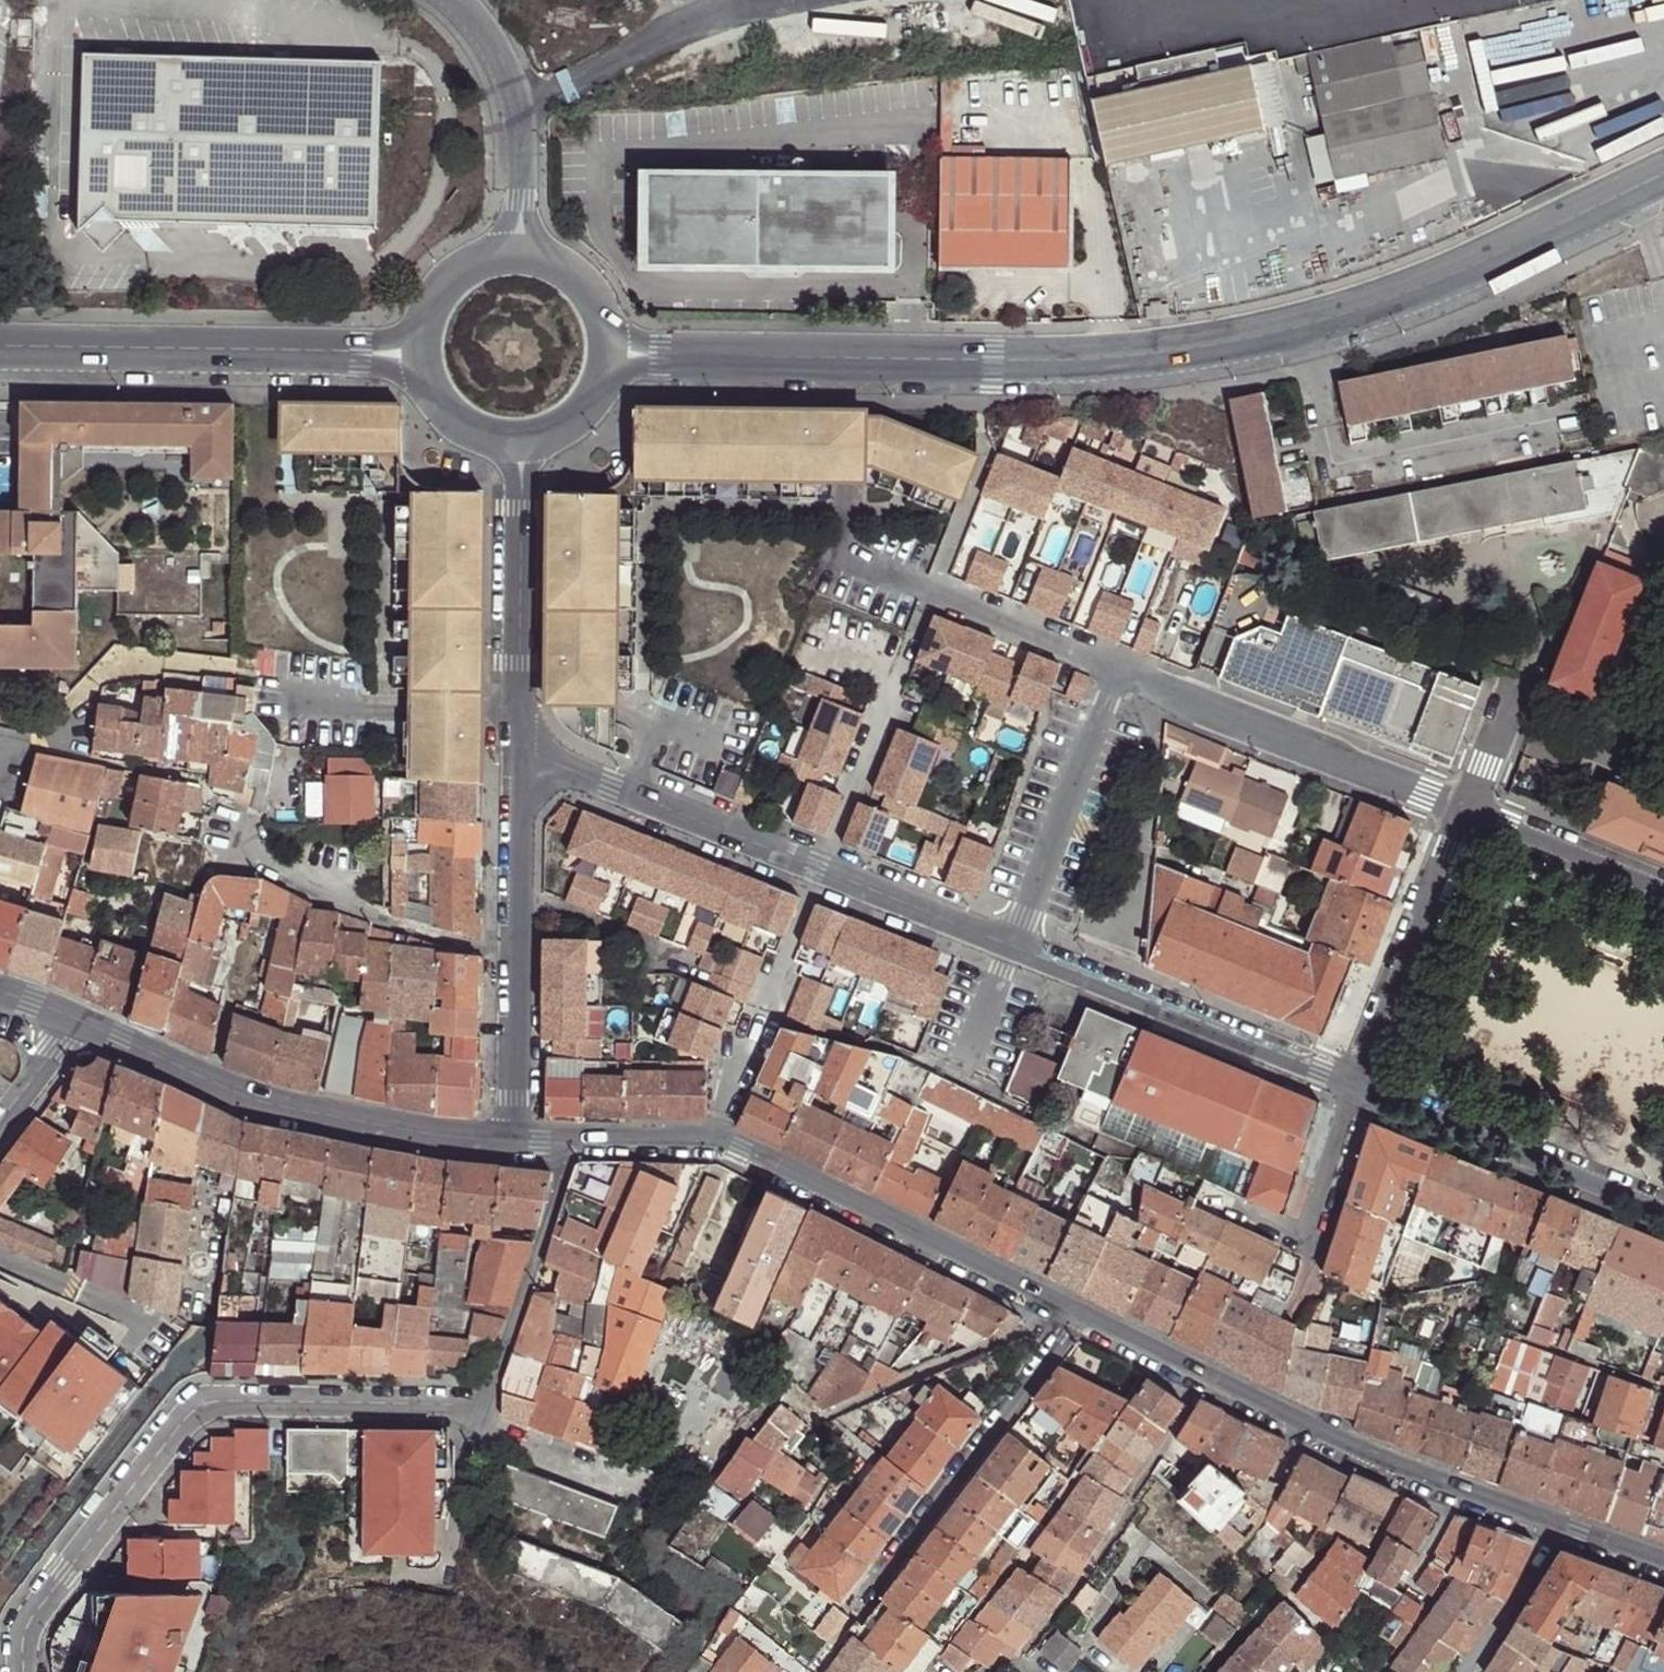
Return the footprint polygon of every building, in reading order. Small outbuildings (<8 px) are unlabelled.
[(1247,22),(1243,0),(1125,0),(1121,1),(1131,48),(1247,22)] [(1247,22),(1131,48),(1141,90),(1099,100),(1113,166),(1266,133),(1252,68),(1221,74),(1216,51),(1253,42),(1247,22)] [(1393,37),(1310,55),(1297,58),(1301,77),(1314,74),(1328,135),(1311,139),(1321,183),(1337,179),(1338,181),(1447,158),(1421,42),(1395,48),(1393,37)] [(25,72),(26,52),(18,52),(17,72),(25,72)] [(103,212),(116,225),(376,227),(377,62),(80,60),(77,233),(78,234),(81,234),(103,212)] [(1252,68),(1266,133),(1286,128),(1271,63),(1252,68)] [(1074,164),(943,163),(942,272),(1074,272),(1074,164)] [(897,269),(898,177),(658,175),(657,266),(689,267),(689,260),(697,260),(697,267),(758,268),(759,260),(766,260),(766,268),(798,268),(799,261),(806,261),(806,268),(897,269)] [(125,234),(116,225),(103,212),(81,234),(103,257),(125,234)] [(1169,304),(1145,307),(1147,319),(1171,317),(1169,304)] [(1366,380),(1341,385),(1353,440),(1370,437),(1367,423),(1396,417),(1399,431),(1414,428),(1412,414),(1441,408),(1444,422),(1460,419),(1457,405),(1487,399),(1490,413),(1505,410),(1502,396),(1532,390),(1535,404),(1551,401),(1548,387),(1577,380),(1568,335),(1546,339),(1547,344),(1524,349),(1523,343),(1502,348),(1502,353),(1479,357),(1478,352),(1457,357),(1458,362),(1433,367),(1431,361),(1410,366),(1411,371),(1388,376),(1387,370),(1365,375),(1366,380)] [(1267,422),(1262,394),(1249,397),(1230,401),(1254,519),(1286,512),(1280,484),(1283,483),(1279,466),(1276,466),(1271,439),(1273,439),(1270,422),(1267,422)] [(16,509),(0,509),(0,668),(74,668),(74,590),(114,590),(114,614),(198,614),(197,551),(116,551),(75,550),(75,510),(59,510),(59,483),(59,467),(80,467),(80,451),(80,443),(188,445),(188,452),(189,469),(229,469),(229,402),(16,401),(17,407),(17,434),(16,458),(16,509)] [(401,407),(283,406),(283,440),(300,440),(301,453),(318,453),(335,454),(363,454),(380,454),(401,454),(401,407)] [(955,495),(966,499),(984,455),(891,418),(872,418),(872,412),(639,410),(639,456),(641,456),(640,480),(656,480),(709,480),(756,480),(756,464),(771,464),(789,464),(789,480),(823,481),(838,481),(839,462),(856,462),(874,462),(888,468),(908,475),(913,463),(928,469),(923,481),(955,495)] [(188,445),(80,443),(80,451),(127,451),(130,454),(140,454),(141,451),(188,452),(188,445)] [(1110,459),(1079,446),(1065,479),(1062,486),(1093,500),(1110,459)] [(1624,484),(1632,487),(1648,449),(1648,447),(1638,449),(1624,484)] [(1638,449),(1576,461),(1585,511),(1616,504),(1624,484),(1638,449)] [(1630,492),(1647,498),(1663,491),(1663,455),(1648,449),(1632,487),(1630,492)] [(336,471),(335,454),(318,453),(318,471),(336,471)] [(1035,466),(1006,453),(989,493),(1018,506),(1035,466)] [(381,472),(380,454),(363,454),(363,472),(381,472)] [(1141,472),(1110,459),(1093,500),(1124,513),(1141,472)] [(1516,473),(1317,512),(1323,542),(1327,563),(1504,527),(1539,520),(1585,511),(1576,461),(1516,473)] [(856,481),(856,462),(839,462),(838,481),(856,481)] [(771,480),(789,480),(789,464),(771,464),(771,480)] [(1065,479),(1035,466),(1018,506),(1048,519),(1062,486),(1065,479)] [(59,483),(80,467),(59,467),(59,483)] [(901,493),(908,475),(888,468),(881,484),(901,493)] [(229,469),(189,469),(188,477),(228,477),(229,469)] [(1172,486),(1141,472),(1124,513),(1155,527),(1172,486)] [(709,497),(709,480),(656,480),(656,497),(709,497)] [(822,498),(823,481),(789,480),(788,498),(822,498)] [(948,512),(955,495),(923,481),(916,498),(948,512)] [(1202,499),(1172,486),(1155,527),(1185,540),(1202,499)] [(482,694),(489,494),(421,492),(420,510),(419,562),(416,623),(415,642),(415,659),(414,677),(414,692),(482,694)] [(1647,498),(1630,492),(1627,500),(1635,503),(1647,498)] [(603,496),(557,496),(556,556),(553,690),(554,697),(561,717),(572,728),(584,736),(621,752),(622,697),(623,660),(623,646),(606,646),(607,628),(607,614),(624,614),(625,567),(626,514),(626,499),(603,498),(603,496)] [(1232,512),(1202,499),(1185,540),(1214,553),(1232,512)] [(1616,504),(1585,511),(1539,520),(1541,531),(1612,516),(1616,504)] [(419,562),(420,510),(420,509),(403,508),(401,562),(419,562)] [(116,551),(75,510),(75,550),(116,551)] [(1317,512),(1299,516),(1305,545),(1323,542),(1317,512)] [(643,514),(626,514),(625,567),(643,567),(643,514)] [(1541,531),(1539,520),(1504,527),(1506,538),(1541,531)] [(1260,547),(1245,542),(1239,562),(1253,567),(1260,547)] [(997,557),(981,550),(969,580),(984,587),(997,557)] [(1606,551),(1554,681),(1595,697),(1603,678),(1640,585),(1647,567),(1606,551)] [(1012,563),(997,557),(984,587),(999,594),(1012,563)] [(1233,578),(1228,592),(1247,594),(1264,582),(1251,576),(1233,578)] [(1029,608),(1045,615),(1057,585),(1041,578),(1029,608)] [(1073,591),(1057,585),(1045,615),(1060,622),(1073,591)] [(1650,589),(1640,585),(1603,678),(1612,682),(1650,589)] [(1107,640),(1119,610),(1104,604),(1091,634),(1107,640)] [(1135,617),(1119,610),(1107,640),(1123,646),(1135,617)] [(972,627),(941,614),(922,660),(953,673),(972,627)] [(1219,681),(1295,710),(1327,631),(1288,616),(1281,635),(1260,628),(1233,642),(1219,681)] [(1213,619),(1204,651),(1219,655),(1228,623),(1213,619)] [(220,621),(210,621),(210,631),(220,631),(220,621)] [(399,642),(415,642),(416,623),(399,622),(399,642)] [(1167,628),(1151,622),(1138,651),(1155,657),(1167,628)] [(1002,640),(972,627),(953,673),(982,685),(998,693),(1007,673),(991,666),(995,655),(1002,640)] [(624,628),(607,628),(606,646),(623,646),(624,628)] [(1453,760),(1481,689),(1327,631),(1295,710),(1299,711),(1302,703),(1321,710),(1318,718),(1430,761),(1434,752),(1453,760)] [(1062,666),(1030,652),(1024,667),(1019,678),(1007,673),(998,693),(1013,699),(1042,712),(1046,701),(1062,666)] [(991,666),(1007,673),(1011,662),(995,655),(991,666)] [(397,676),(414,677),(415,659),(398,658),(397,676)] [(640,661),(623,660),(622,697),(639,697),(640,661)] [(1024,667),(1011,662),(1007,673),(1019,678),(1024,667)] [(849,686),(819,673),(812,690),(827,696),(815,726),(856,743),(868,713),(855,708),(842,702),(849,686)] [(978,695),(982,685),(953,673),(946,690),(974,703),(978,695)] [(1092,679),(1077,673),(1066,698),(1081,704),(1092,679)] [(227,680),(203,677),(201,692),(187,759),(198,760),(211,761),(211,760),(213,748),(226,753),(229,728),(231,714),(233,696),(225,695),(227,680)] [(143,680),(142,693),(141,695),(143,695),(150,696),(152,681),(143,680)] [(230,680),(227,680),(225,695),(233,696),(234,683),(235,681),(230,680)] [(253,685),(234,683),(233,696),(231,714),(229,728),(226,753),(249,760),(249,763),(262,766),(272,769),(274,747),(274,744),(266,731),(248,720),(253,685)] [(159,685),(158,696),(163,696),(164,689),(169,689),(169,686),(159,685)] [(998,693),(982,685),(978,695),(995,702),(998,693)] [(849,686),(842,702),(855,708),(861,691),(849,686)] [(150,696),(143,695),(141,714),(137,752),(158,755),(157,766),(169,768),(170,756),(187,759),(201,692),(169,689),(164,689),(163,696),(158,696),(150,696)] [(423,721),(481,723),(482,708),(482,694),(414,692),(413,706),(413,720),(423,721)] [(998,693),(995,702),(1009,708),(1013,699),(998,693)] [(939,705),(929,701),(923,716),(936,721),(942,706),(939,705)] [(1009,708),(995,702),(990,712),(1005,719),(1009,708)] [(1299,711),(1318,718),(1321,710),(1302,703),(1299,711)] [(101,705),(95,747),(102,748),(137,752),(141,714),(123,707),(101,705)] [(936,721),(923,716),(916,732),(929,738),(936,721)] [(421,758),(423,721),(413,720),(405,720),(404,757),(421,758)] [(421,758),(420,781),(474,785),(479,785),(481,723),(423,721),(421,758)] [(966,734),(936,721),(929,738),(916,732),(903,727),(890,758),(931,775),(943,744),(959,751),(966,734)] [(856,743),(815,726),(803,756),(788,750),(781,767),(811,779),(817,763),(830,769),(843,774),(856,743)] [(1168,727),(1166,743),(1189,751),(1187,760),(1200,765),(1186,806),(1187,807),(1230,823),(1277,841),(1293,799),(1248,781),(1237,777),(1224,772),(1231,751),(1168,727)] [(102,748),(95,747),(94,756),(101,757),(102,748)] [(285,748),(274,747),(272,769),(270,782),(269,795),(279,796),(285,748)] [(226,761),(226,753),(213,748),(211,760),(226,761)] [(1451,768),(1453,760),(1434,752),(1430,761),(1451,768)] [(249,760),(226,753),(226,761),(248,765),(249,763),(249,760)] [(89,835),(94,820),(92,820),(99,794),(107,769),(41,754),(39,754),(37,757),(21,811),(21,813),(52,823),(89,835)] [(322,776),(328,776),(350,776),(350,761),(350,756),(322,756),(322,776)] [(931,775),(890,758),(877,789),(890,794),(903,800),(897,815),(927,827),(934,810),(918,804),(931,775)] [(198,760),(187,759),(186,770),(197,771),(198,760)] [(226,761),(211,760),(211,761),(210,772),(209,772),(208,783),(238,789),(243,790),(248,765),(226,761)] [(350,761),(350,776),(372,776),(372,762),(350,761)] [(262,766),(249,763),(248,765),(243,790),(244,791),(241,803),(255,807),(259,780),(270,782),(272,769),(262,766)] [(830,769),(817,763),(811,779),(814,781),(824,785),(830,769)] [(749,777),(728,768),(719,791),(739,800),(749,777)] [(107,769),(99,794),(117,797),(123,771),(107,769)] [(1240,771),(1237,777),(1248,781),(1250,775),(1240,771)] [(142,774),(136,801),(179,810),(184,787),(185,783),(142,774)] [(327,826),(328,776),(322,776),(317,776),(316,825),(327,826)] [(350,776),(328,776),(327,826),(371,827),(372,776),(350,776)] [(384,777),(384,793),(398,794),(398,779),(384,777)] [(1612,788),(1663,809),(1663,798),(1616,778),(1612,788)] [(269,795),(270,782),(259,780),(255,807),(261,809),(266,808),(267,806),(269,795)] [(430,819),(473,823),(474,785),(420,781),(419,818),(430,819)] [(824,785),(814,781),(796,823),(828,836),(846,794),(824,785)] [(481,823),(481,785),(479,785),(474,785),(473,823),(481,823)] [(197,812),(201,808),(201,799),(200,791),(184,787),(179,810),(192,812),(197,812)] [(1612,788),(1609,787),(1592,829),(1663,859),(1663,809),(1612,788)] [(244,791),(243,790),(238,789),(234,801),(241,803),(244,791)] [(903,800),(890,794),(884,809),(895,814),(897,815),(903,800)] [(1363,804),(1351,799),(1333,842),(1346,848),(1363,804)] [(130,827),(173,835),(179,810),(136,801),(130,827)] [(575,805),(565,801),(547,823),(564,830),(575,805)] [(884,809),(864,801),(846,843),(877,856),(895,814),(884,809)] [(1411,823),(1363,804),(1346,848),(1346,849),(1393,868),(1401,848),(1411,823)] [(1225,836),(1230,823),(1187,807),(1182,819),(1225,836)] [(33,886),(46,842),(52,823),(21,813),(21,811),(10,808),(4,828),(19,832),(17,837),(2,833),(0,840),(0,876),(33,886)] [(615,821),(585,809),(568,850),(599,862),(615,821)] [(430,832),(430,819),(419,818),(418,830),(430,832)] [(473,850),(473,823),(430,819),(430,832),(430,872),(473,876),(473,850)] [(646,833),(615,821),(599,862),(629,874),(646,833)] [(971,828),(957,822),(951,837),(946,849),(944,853),(959,859),(954,871),(948,885),(978,897),(979,892),(996,850),(966,838),(971,828)] [(84,854),(89,835),(52,823),(46,842),(67,849),(84,854)] [(98,826),(90,866),(113,870),(121,830),(98,826)] [(4,828),(2,833),(17,837),(19,832),(4,828)] [(141,833),(121,830),(113,870),(133,874),(141,833)] [(677,846),(646,833),(629,874),(661,887),(677,846)] [(191,842),(147,834),(139,875),(184,883),(186,876),(191,842)] [(1384,900),(1396,869),(1393,868),(1346,849),(1346,848),(1333,842),(1327,840),(1314,872),(1331,879),(1342,884),(1384,900)] [(10,968),(45,980),(58,937),(61,926),(63,922),(43,916),(48,899),(52,900),(67,849),(46,842),(33,886),(27,910),(26,911),(10,968)] [(946,849),(930,842),(918,873),(934,879),(939,865),(944,853),(946,849)] [(707,859),(677,846),(661,887),(691,899),(707,859)] [(1236,847),(1226,871),(1254,883),(1264,858),(1236,847)] [(1406,873),(1414,853),(1401,848),(1393,868),(1396,869),(1406,873)] [(1280,894),(1292,864),(1291,863),(1292,862),(1266,852),(1264,858),(1254,883),(1260,886),(1280,894)] [(959,859),(944,853),(939,865),(954,871),(959,859)] [(391,868),(404,870),(404,854),(391,854),(391,868)] [(738,871),(707,859),(691,899),(722,912),(736,876),(738,871)] [(1321,1037),(1353,961),(1354,960),(1318,945),(1314,944),(1312,949),(1310,955),(1256,933),(1263,913),(1244,904),(1246,900),(1225,892),(1215,917),(1202,911),(1204,906),(1212,886),(1156,863),(1147,966),(1230,1000),(1321,1037)] [(1293,899),(1305,869),(1292,864),(1280,894),(1293,899)] [(405,919),(406,870),(404,870),(391,868),(391,915),(405,919)] [(593,877),(577,871),(566,898),(582,905),(583,903),(593,877)] [(473,885),(473,876),(430,872),(431,926),(473,937),(472,930),(472,910),(473,885)] [(225,905),(254,911),(260,877),(259,877),(259,878),(218,874),(212,877),(207,881),(205,883),(201,892),(200,896),(202,896),(225,903),(225,905)] [(198,886),(199,878),(186,876),(184,883),(198,886)] [(767,889),(736,876),(722,912),(720,917),(751,930),(753,924),(767,889)] [(281,928),(303,935),(309,910),(311,910),(312,903),(260,877),(254,911),(284,916),(281,928)] [(609,884),(593,877),(583,903),(582,905),(598,911),(609,884)] [(89,882),(76,879),(75,878),(72,888),(86,892),(89,882)] [(1330,914),(1342,884),(1331,879),(1320,910),(1321,911),(1330,914)] [(801,897),(769,883),(767,889),(753,924),(785,937),(801,897)] [(1381,935),(1394,904),(1384,900),(1342,884),(1330,914),(1381,935)] [(1212,886),(1204,906),(1211,909),(1220,889),(1212,886)] [(1254,902),(1274,910),(1280,894),(1260,886),(1254,902)] [(86,892),(72,888),(69,900),(90,906),(93,895),(86,892)] [(167,896),(199,905),(201,898),(190,894),(189,896),(169,891),(167,896)] [(1278,929),(1281,930),(1293,899),(1280,894),(1274,910),(1268,924),(1278,929)] [(184,957),(190,936),(199,905),(167,896),(163,895),(150,947),(176,955),(184,957)] [(215,939),(221,918),(225,905),(225,903),(202,896),(201,898),(199,905),(190,936),(213,947),(215,939)] [(654,902),(639,896),(628,923),(643,929),(644,928),(654,902)] [(69,900),(66,911),(87,917),(90,906),(69,900)] [(10,968),(26,911),(27,910),(0,902),(0,965),(10,968)] [(670,909),(654,902),(644,928),(643,929),(659,936),(670,909)] [(850,916),(819,904),(803,945),(835,958),(848,922),(850,916)] [(360,1007),(391,1010),(393,946),(367,943),(368,938),(341,934),(338,914),(311,910),(309,910),(303,935),(296,969),(295,971),(362,979),(361,993),(360,1007)] [(63,922),(61,926),(82,933),(87,917),(66,911),(63,922)] [(1314,944),(1318,945),(1330,914),(1321,911),(1308,941),(1314,944)] [(370,925),(338,914),(341,934),(368,938),(369,930),(370,925)] [(1368,967),(1381,935),(1330,914),(1318,945),(1354,960),(1353,961),(1368,967)] [(142,943),(146,928),(118,918),(113,931),(142,943)] [(248,938),(250,924),(239,921),(236,935),(248,938)] [(717,928),(700,921),(689,948),(706,955),(707,954),(717,928)] [(878,934),(848,922),(835,958),(833,963),(862,975),(878,934)] [(273,926),(271,934),(279,936),(281,929),(273,926)] [(272,963),(296,969),(303,935),(281,928),(281,929),(279,936),(273,961),(272,963)] [(1312,949),(1314,944),(1308,941),(1281,930),(1278,929),(1276,934),(1312,949)] [(367,943),(393,946),(394,935),(369,930),(368,938),(367,943)] [(910,947),(878,934),(862,975),(894,988),(910,947)] [(91,948),(98,950),(101,940),(94,936),(91,948)] [(211,953),(213,947),(190,936),(184,957),(182,964),(180,974),(191,979),(202,984),(203,980),(205,973),(211,953)] [(45,980),(84,997),(98,950),(91,948),(58,937),(45,980)] [(603,940),(546,938),(545,975),(602,976),(603,940)] [(221,949),(223,942),(215,939),(213,947),(221,949)] [(123,1014),(138,955),(101,940),(98,950),(84,997),(123,1014)] [(415,1016),(434,1019),(434,1005),(437,1005),(438,951),(434,951),(393,946),(391,1010),(391,1014),(415,1016)] [(766,959),(734,946),(728,962),(760,974),(766,959)] [(219,955),(221,949),(213,947),(211,953),(219,955)] [(941,959),(910,947),(894,988),(892,993),(923,1005),(919,1015),(936,1022),(947,992),(930,985),(935,973),(941,959)] [(438,951),(437,1005),(476,1011),(477,956),(438,951)] [(164,1028),(180,974),(182,964),(174,961),(148,953),(131,1017),(163,1028),(164,1028)] [(213,975),(219,955),(211,953),(205,973),(213,975)] [(722,977),(728,962),(707,954),(706,955),(701,968),(715,974),(722,977)] [(174,961),(182,964),(184,957),(176,955),(174,961)] [(261,971),(270,973),(272,963),(273,961),(264,958),(261,971)] [(760,974),(728,962),(722,977),(728,979),(753,990),(760,974)] [(290,997),(290,995),(291,986),(295,971),(296,969),(272,963),(270,973),(265,990),(290,997)] [(211,982),(213,975),(205,973),(203,980),(211,982)] [(951,979),(935,973),(930,985),(947,992),(951,979)] [(188,991),(191,979),(180,974),(164,1028),(163,1028),(161,1032),(211,1054),(221,1007),(205,999),(188,991)] [(722,977),(715,974),(708,991),(720,997),(728,979),(722,977)] [(602,976),(545,975),(545,1007),(602,1009),(602,976)] [(825,985),(805,978),(800,992),(830,1004),(835,990),(825,985)] [(205,999),(208,987),(202,984),(191,979),(188,991),(205,999)] [(753,990),(728,979),(720,997),(708,991),(695,986),(682,1016),(722,1033),(734,1002),(747,1007),(753,990)] [(302,997),(336,1004),(337,998),(333,997),(333,995),(291,986),(290,995),(302,997)] [(352,1007),(360,1007),(361,993),(353,992),(352,1007)] [(830,1004),(800,992),(795,1006),(825,1018),(830,1004)] [(262,1015),(283,1022),(288,1001),(266,995),(262,1015)] [(298,1014),(302,997),(290,995),(290,997),(288,1001),(283,1022),(281,1032),(290,1034),(293,1018),(298,1014)] [(243,1018),(245,1008),(235,1005),(233,1015),(243,1018)] [(434,1019),(434,1031),(476,1037),(476,1011),(437,1005),(434,1005),(434,1019)] [(825,1018),(795,1006),(790,1019),(819,1031),(825,1018)] [(602,1009),(545,1007),(545,1039),(555,1039),(555,1059),(584,1060),(600,1061),(602,1009)] [(1116,1102),(1144,1032),(1087,1008),(1059,1079),(1085,1091),(1071,1123),(1100,1134),(1101,1132),(1114,1101),(1116,1102)] [(682,1016),(668,1010),(656,1040),(710,1063),(722,1033),(682,1016)] [(256,1019),(258,1013),(251,1011),(249,1016),(256,1019)] [(326,1091),(388,1103),(391,1032),(391,1023),(369,1019),(342,1014),(326,1091)] [(391,1023),(391,1032),(415,1034),(415,1016),(391,1014),(391,1023)] [(243,1018),(233,1015),(223,1063),(248,1072),(260,1025),(243,1018)] [(248,1072),(270,1080),(281,1032),(260,1025),(248,1072)] [(880,1114),(888,1096),(905,1061),(903,1059),(783,1029),(756,1084),(771,1091),(801,1104),(801,1103),(809,1107),(814,1096),(852,1113),(853,1112),(875,1123),(880,1114)] [(436,1057),(475,1061),(475,1057),(476,1037),(434,1031),(433,1056),(433,1057),(436,1057)] [(270,1080),(318,1090),(329,1042),(290,1034),(281,1032),(270,1080)] [(388,1103),(435,1113),(436,1057),(433,1057),(433,1056),(415,1054),(415,1034),(391,1032),(388,1103)] [(1321,1104),(1144,1032),(1116,1102),(1206,1139),(1222,1146),(1247,1157),(1245,1163),(1257,1167),(1246,1198),(1284,1215),(1321,1104)] [(1024,1050),(1004,1091),(1038,1109),(1058,1067),(1024,1050)] [(84,1068),(76,1067),(65,1101),(80,1107),(71,1130),(98,1141),(105,1117),(117,1065),(98,1057),(98,1058),(95,1061),(92,1065),(84,1068)] [(474,1116),(475,1061),(436,1057),(435,1113),(451,1115),(462,1116),(474,1116)] [(547,1081),(584,1083),(584,1077),(584,1060),(555,1059),(547,1058),(547,1081)] [(888,1096),(909,1107),(926,1071),(905,1061),(888,1096)] [(662,1074),(663,1062),(634,1062),(634,1073),(662,1074)] [(707,1063),(663,1062),(662,1074),(707,1074),(707,1063)] [(164,1084),(117,1065),(105,1117),(112,1120),(156,1135),(164,1084)] [(76,1067),(51,1101),(64,1105),(65,1101),(76,1067)] [(624,1117),(662,1117),(662,1074),(634,1073),(624,1073),(623,1078),(623,1116),(624,1117)] [(921,1096),(982,1126),(993,1103),(932,1073),(921,1096)] [(706,1118),(707,1074),(662,1074),(662,1117),(706,1118)] [(583,1116),(623,1116),(623,1078),(584,1077),(584,1083),(583,1116)] [(547,1115),(583,1116),(584,1083),(547,1081),(547,1115)] [(205,1104),(164,1084),(156,1135),(153,1157),(196,1173),(197,1162),(205,1104)] [(756,1084),(750,1098),(764,1105),(771,1091),(756,1084)] [(737,1126),(781,1147),(794,1120),(801,1104),(771,1091),(764,1105),(750,1098),(740,1119),(737,1126)] [(880,1114),(904,1127),(913,1109),(909,1107),(888,1096),(880,1114)] [(1078,1103),(1064,1097),(1055,1120),(1068,1126),(1078,1103)] [(1206,1139),(1116,1102),(1114,1101),(1101,1132),(1132,1145),(1195,1173),(1199,1160),(1206,1139)] [(781,1147),(823,1168),(845,1124),(830,1117),(819,1112),(809,1107),(801,1103),(801,1104),(794,1120),(781,1147)] [(982,1126),(1011,1141),(1023,1118),(993,1103),(982,1126)] [(218,1110),(205,1104),(197,1162),(210,1166),(218,1110)] [(822,1106),(819,1112),(830,1117),(832,1111),(822,1106)] [(872,1192),(928,1219),(945,1184),(907,1166),(919,1143),(931,1116),(913,1107),(913,1109),(904,1127),(895,1147),(872,1192)] [(243,1123),(218,1110),(210,1166),(231,1173),(237,1175),(245,1123),(243,1123)] [(1011,1141),(1035,1152),(1038,1146),(1047,1129),(1023,1118),(1011,1141)] [(37,1179),(47,1185),(72,1143),(36,1121),(7,1160),(26,1171),(37,1179)] [(288,1131),(245,1123),(237,1175),(281,1184),(282,1175),(288,1131)] [(823,1168),(848,1180),(869,1136),(845,1124),(823,1168)] [(1408,1177),(1421,1182),(1434,1150),(1370,1125),(1346,1200),(1386,1218),(1391,1220),(1408,1177)] [(1038,1146),(1064,1158),(1072,1142),(1047,1129),(1038,1146)] [(330,1140),(288,1131),(282,1175),(316,1182),(325,1184),(330,1140)] [(1130,1159),(1132,1147),(1132,1145),(1101,1132),(1100,1134),(1095,1147),(1121,1159),(1130,1159)] [(848,1180),(872,1192),(895,1147),(870,1135),(869,1136),(848,1180)] [(1199,1160),(1222,1146),(1206,1139),(1199,1160)] [(374,1149),(330,1140),(325,1184),(324,1192),(342,1195),(355,1198),(368,1201),(374,1149)] [(1064,1158),(1099,1175),(1107,1158),(1072,1142),(1064,1158)] [(987,1174),(993,1177),(1009,1146),(1002,1144),(987,1174)] [(128,1149),(126,1161),(128,1161),(143,1166),(144,1162),(145,1154),(128,1149)] [(416,1156),(374,1149),(368,1201),(411,1208),(416,1156)] [(1413,1202),(1503,1238),(1516,1184),(1434,1150),(1421,1182),(1416,1194),(1413,1202)] [(152,1164),(153,1157),(145,1154),(144,1162),(152,1164)] [(128,1161),(126,1161),(108,1155),(106,1166),(109,1166),(125,1172),(128,1161)] [(449,1162),(416,1156),(411,1208),(409,1222),(416,1223),(442,1226),(443,1217),(449,1162)] [(26,1171),(7,1160),(0,1169),(0,1207),(26,1171)] [(502,1167),(449,1162),(443,1217),(450,1218),(475,1221),(495,1223),(502,1167)] [(601,1207),(621,1162),(582,1162),(574,1171),(567,1192),(601,1207)] [(643,1172),(643,1163),(621,1162),(601,1207),(605,1209),(594,1234),(586,1251),(603,1259),(622,1219),(616,1216),(620,1207),(626,1210),(643,1172)] [(936,1223),(964,1236),(990,1184),(993,1177),(987,1174),(965,1163),(964,1162),(936,1223)] [(678,1163),(643,1163),(643,1172),(673,1185),(678,1163)] [(678,1163),(673,1185),(678,1187),(682,1164),(678,1163)] [(1234,1193),(1246,1198),(1257,1167),(1245,1163),(1234,1193)] [(1126,1179),(1144,1187),(1144,1186),(1153,1190),(1161,1174),(1138,1164),(1126,1179)] [(552,1173),(502,1167),(495,1223),(537,1228),(552,1173)] [(622,1219),(603,1259),(607,1261),(639,1275),(678,1187),(673,1185),(643,1172),(626,1210),(622,1219)] [(281,1184),(237,1175),(235,1196),(279,1206),(280,1191),(281,1184)] [(316,1182),(282,1175),(281,1184),(280,1191),(314,1198),(316,1182)] [(698,1196),(669,1261),(682,1268),(721,1182),(707,1176),(698,1196)] [(194,1186),(150,1177),(147,1202),(191,1211),(194,1186)] [(39,1205),(43,1194),(47,1185),(37,1179),(26,1206),(36,1211),(39,1205)] [(988,1248),(1014,1260),(1039,1208),(1020,1199),(1024,1190),(1025,1191),(1028,1184),(1021,1181),(1014,1196),(988,1248)] [(324,1192),(325,1184),(316,1182),(314,1198),(323,1200),(324,1192)] [(964,1236),(988,1248),(1014,1196),(990,1184),(964,1236)] [(1503,1238),(1529,1248),(1549,1197),(1516,1184),(1503,1238)] [(1177,1239),(1191,1208),(1186,1206),(1153,1190),(1144,1186),(1144,1187),(1137,1220),(1162,1232),(1177,1239)] [(769,1190),(716,1310),(750,1327),(804,1208),(769,1190)] [(342,1195),(324,1192),(323,1200),(320,1227),(338,1231),(342,1195)] [(1402,1213),(1408,1215),(1413,1202),(1416,1194),(1410,1192),(1402,1213)] [(80,1208),(83,1196),(70,1193),(67,1205),(80,1208)] [(59,1212),(62,1203),(43,1194),(39,1205),(59,1212)] [(83,1225),(93,1228),(99,1198),(89,1195),(83,1225)] [(1541,1253),(1560,1260),(1580,1210),(1549,1197),(1529,1248),(1541,1253)] [(364,1233),(368,1201),(355,1198),(351,1236),(363,1239),(364,1233)] [(1074,1226),(1106,1241),(1119,1212),(1087,1198),(1074,1226)] [(1362,1285),(1386,1218),(1346,1200),(1323,1274),(1325,1275),(1325,1274),(1361,1290),(1362,1285)] [(411,1208),(368,1201),(364,1233),(407,1238),(408,1230),(409,1222),(411,1208)] [(191,1211),(147,1202),(143,1225),(140,1243),(137,1261),(138,1261),(132,1298),(169,1314),(173,1312),(176,1307),(182,1273),(191,1211)] [(1458,1259),(1495,1273),(1503,1238),(1413,1202),(1408,1215),(1404,1226),(1401,1236),(1458,1259)] [(74,1232),(80,1208),(67,1205),(61,1228),(74,1232)] [(616,1216),(622,1219),(626,1210),(620,1207),(616,1216)] [(1014,1260),(1049,1278),(1074,1226),(1039,1208),(1014,1260)] [(1225,1225),(1191,1208),(1177,1239),(1185,1244),(1210,1256),(1225,1225)] [(1583,1270),(1598,1276),(1619,1226),(1580,1210),(1560,1260),(1583,1270)] [(836,1224),(809,1211),(773,1295),(799,1307),(814,1275),(836,1224)] [(1154,1249),(1162,1232),(1137,1220),(1119,1212),(1106,1241),(1125,1250),(1130,1238),(1154,1249)] [(51,1265),(58,1247),(58,1244),(0,1220),(0,1244),(51,1265)] [(492,1240),(495,1223),(475,1221),(473,1238),(485,1240),(492,1241),(492,1240)] [(140,1243),(143,1225),(127,1222),(124,1240),(140,1243)] [(561,1240),(586,1251),(594,1234),(569,1223),(561,1240)] [(864,1239),(836,1224),(814,1275),(840,1288),(864,1239)] [(318,1240),(320,1227),(309,1225),(308,1239),(318,1240)] [(1253,1238),(1225,1225),(1210,1256),(1236,1269),(1253,1238)] [(1049,1278),(1081,1293),(1106,1241),(1074,1226),(1049,1278)] [(1661,1337),(1663,1329),(1663,1244),(1619,1226),(1598,1276),(1590,1296),(1586,1306),(1598,1311),(1659,1336),(1661,1337)] [(1185,1244),(1177,1239),(1162,1232),(1154,1249),(1177,1261),(1185,1244)] [(407,1238),(364,1233),(363,1239),(359,1272),(358,1277),(374,1280),(384,1281),(401,1283),(402,1282),(403,1273),(407,1238)] [(137,1261),(140,1243),(124,1240),(96,1234),(92,1253),(137,1261)] [(448,1235),(441,1235),(440,1248),(466,1251),(467,1237),(448,1235)] [(1389,1254),(1395,1256),(1400,1238),(1391,1235),(1388,1246),(1390,1250),(1389,1254)] [(1395,1256),(1386,1284),(1450,1281),(1458,1259),(1401,1236),(1400,1238),(1395,1256)] [(552,1237),(544,1263),(558,1268),(581,1277),(573,1298),(591,1304),(596,1288),(607,1261),(603,1259),(586,1251),(561,1240),(552,1237)] [(1277,1249),(1253,1238),(1236,1269),(1260,1280),(1263,1275),(1277,1249)] [(891,1252),(864,1239),(840,1288),(866,1301),(891,1252)] [(533,1242),(492,1240),(492,1241),(485,1240),(478,1299),(484,1299),(512,1303),(533,1242)] [(1081,1293),(1123,1314),(1125,1310),(1148,1261),(1125,1250),(1106,1241),(1081,1293)] [(1201,1273),(1210,1256),(1185,1244),(1177,1261),(1201,1273)] [(65,1271),(70,1250),(58,1247),(51,1265),(65,1271)] [(466,1251),(440,1248),(436,1275),(435,1293),(459,1296),(466,1251)] [(1301,1261),(1277,1249),(1263,1275),(1292,1290),(1301,1261)] [(138,1261),(137,1261),(92,1253),(81,1250),(75,1274),(93,1281),(132,1298),(138,1261)] [(234,1252),(228,1251),(225,1274),(236,1275),(234,1252)] [(925,1268),(891,1252),(866,1301),(899,1317),(904,1308),(925,1268)] [(1537,1262),(1556,1270),(1560,1260),(1541,1253),(1537,1262)] [(1500,1329),(1528,1339),(1534,1325),(1552,1281),(1556,1270),(1537,1262),(1525,1257),(1522,1256),(1497,1319),(1500,1329)] [(13,1308),(25,1290),(36,1274),(0,1259),(0,1299),(13,1308)] [(669,1261),(659,1284),(674,1291),(684,1268),(682,1268),(669,1261)] [(1125,1310),(1148,1321),(1171,1272),(1148,1261),(1125,1310)] [(330,1268),(316,1266),(314,1278),(328,1280),(330,1268)] [(558,1268),(557,1293),(573,1298),(581,1277),(558,1268)] [(950,1281),(925,1268),(904,1308),(929,1321),(950,1281)] [(1261,1281),(1260,1280),(1236,1269),(1229,1285),(1228,1287),(1233,1289),(1230,1296),(1249,1306),(1261,1281)] [(1575,1290),(1590,1296),(1598,1276),(1583,1270),(1575,1290)] [(1173,1333),(1196,1284),(1171,1272),(1148,1321),(1173,1333)] [(25,1290),(58,1310),(67,1287),(36,1274),(25,1290)] [(93,1281),(75,1274),(67,1299),(82,1305),(93,1281)] [(236,1275),(225,1274),(219,1324),(231,1324),(235,1297),(238,1275),(236,1275)] [(435,1293),(436,1275),(421,1274),(418,1309),(432,1311),(435,1293)] [(1171,1337),(1203,1353),(1230,1296),(1233,1289),(1228,1287),(1229,1285),(1201,1274),(1196,1284),(1173,1333),(1171,1337)] [(840,1288),(814,1275),(799,1307),(789,1330),(812,1344),(840,1288)] [(1292,1290),(1263,1275),(1260,1280),(1261,1281),(1249,1306),(1279,1320),(1291,1294),(1292,1290)] [(640,1276),(633,1294),(660,1304),(666,1289),(640,1276)] [(355,1301),(372,1303),(374,1280),(358,1277),(355,1301)] [(401,1289),(401,1283),(384,1281),(382,1304),(399,1306),(400,1297),(401,1289)] [(973,1293),(950,1281),(929,1321),(953,1333),(958,1322),(973,1293)] [(1475,1293),(1490,1291),(1492,1281),(1474,1284),(1475,1293)] [(1552,1281),(1534,1325),(1551,1332),(1569,1288),(1552,1281)] [(312,1301),(314,1283),(305,1282),(304,1289),(299,1288),(298,1300),(312,1301)] [(591,1304),(608,1305),(616,1307),(619,1297),(596,1288),(591,1304)] [(840,1288),(812,1344),(824,1351),(827,1347),(840,1356),(866,1301),(840,1288)] [(13,1308),(23,1317),(45,1332),(58,1310),(25,1290),(13,1308)] [(619,1297),(616,1307),(654,1320),(659,1309),(660,1304),(633,1294),(622,1291),(619,1297)] [(459,1296),(435,1293),(432,1311),(427,1364),(440,1365),(460,1367),(465,1365),(467,1354),(470,1340),(454,1338),(458,1311),(459,1296)] [(535,1293),(524,1325),(554,1334),(557,1293),(535,1293)] [(557,1293),(554,1334),(603,1349),(608,1305),(591,1304),(573,1298),(557,1293)] [(1011,1312),(973,1293),(958,1322),(986,1337),(988,1338),(989,1337),(990,1337),(991,1336),(1011,1312)] [(789,1330),(799,1307),(773,1295),(756,1330),(772,1338),(779,1371),(792,1383),(807,1397),(840,1356),(827,1347),(824,1351),(812,1344),(789,1330)] [(1289,1348),(1294,1328),(1290,1326),(1279,1320),(1249,1306),(1230,1296),(1203,1353),(1252,1378),(1273,1387),(1280,1390),(1289,1348)] [(247,1307),(258,1308),(259,1299),(249,1298),(247,1307)] [(505,1322),(512,1303),(484,1299),(481,1317),(505,1322)] [(294,1325),(308,1326),(312,1301),(298,1300),(297,1310),(295,1310),(294,1325)] [(312,1301),(308,1326),(326,1326),(328,1312),(329,1303),(312,1301)] [(866,1301),(840,1356),(868,1373),(876,1360),(886,1341),(899,1317),(866,1301)] [(603,1349),(596,1379),(594,1387),(619,1396),(631,1401),(660,1325),(661,1322),(654,1320),(616,1307),(608,1305),(603,1349)] [(418,1309),(399,1306),(398,1320),(396,1332),(393,1366),(392,1375),(425,1376),(427,1364),(432,1311),(418,1309)] [(1575,1333),(1572,1340),(1584,1344),(1594,1320),(1598,1311),(1586,1306),(1575,1333)] [(659,1309),(654,1320),(661,1322),(665,1311),(659,1309)] [(470,1340),(475,1315),(458,1311),(454,1338),(470,1340)] [(1653,1345),(1659,1336),(1598,1311),(1594,1320),(1653,1345)] [(326,1326),(352,1326),(354,1314),(328,1312),(326,1326)] [(958,1322),(953,1333),(939,1359),(1004,1333),(1024,1319),(1011,1312),(991,1336),(990,1337),(989,1337),(988,1338),(986,1337),(958,1322)] [(487,1355),(505,1322),(481,1317),(475,1315),(470,1340),(467,1354),(480,1357),(483,1357),(487,1355)] [(1437,1315),(1435,1323),(1429,1341),(1421,1363),(1420,1368),(1430,1371),(1433,1372),(1438,1356),(1436,1356),(1443,1335),(1448,1320),(1437,1315)] [(1305,1317),(1302,1324),(1309,1328),(1312,1320),(1305,1317)] [(384,1330),(396,1332),(398,1320),(385,1319),(384,1330)] [(1443,1335),(1461,1341),(1466,1326),(1448,1320),(1443,1335)] [(13,1330),(0,1321),(0,1352),(13,1330)] [(231,1324),(219,1324),(213,1365),(259,1364),(263,1324),(256,1324),(231,1324)] [(259,1364),(303,1364),(308,1326),(294,1325),(263,1324),(259,1364)] [(1374,1335),(1391,1341),(1394,1330),(1377,1324),(1374,1335)] [(524,1325),(514,1352),(549,1364),(596,1379),(603,1349),(554,1334),(524,1325)] [(1528,1339),(1553,1348),(1559,1335),(1551,1332),(1534,1325),(1528,1339)] [(303,1364),(348,1364),(352,1326),(326,1326),(308,1326),(303,1364)] [(348,1364),(393,1366),(396,1332),(384,1330),(352,1326),(348,1364)] [(1461,1342),(1502,1357),(1507,1340),(1466,1326),(1461,1341),(1461,1342)] [(1294,1328),(1289,1348),(1303,1351),(1307,1339),(1307,1331),(1300,1329),(1294,1327),(1294,1328)] [(15,1370),(32,1342),(13,1330),(0,1352),(0,1358),(15,1370)] [(1559,1350),(1567,1353),(1572,1340),(1575,1333),(1567,1330),(1559,1350)] [(1411,1360),(1421,1363),(1429,1341),(1414,1335),(1408,1353),(1413,1354),(1411,1360)] [(1330,1344),(1329,1348),(1353,1354),(1356,1345),(1333,1339),(1331,1338),(1330,1344)] [(1303,1351),(1328,1357),(1329,1348),(1330,1344),(1307,1339),(1303,1351)] [(1461,1471),(1500,1484),(1527,1403),(1531,1392),(1533,1385),(1538,1369),(1544,1353),(1507,1340),(1502,1357),(1481,1418),(1464,1466),(1463,1466),(1461,1471)] [(1567,1353),(1594,1363),(1599,1350),(1584,1344),(1572,1340),(1567,1353)] [(896,1347),(886,1341),(876,1360),(886,1366),(896,1347)] [(1653,1382),(1663,1353),(1663,1347),(1658,1344),(1644,1380),(1653,1382)] [(1352,1361),(1368,1365),(1370,1358),(1372,1349),(1356,1345),(1353,1354),(1352,1361)] [(1355,1428),(1371,1434),(1386,1368),(1389,1352),(1372,1346),(1372,1349),(1370,1358),(1368,1365),(1358,1417),(1357,1417),(1355,1428)] [(1289,1348),(1280,1390),(1316,1408),(1328,1357),(1303,1351),(1289,1348)] [(503,1382),(502,1417),(527,1426),(549,1364),(514,1352),(503,1382)] [(1556,1358),(1544,1353),(1538,1369),(1533,1385),(1541,1388),(1546,1390),(1556,1358)] [(868,1373),(840,1356),(807,1397),(822,1411),(857,1395),(868,1373)] [(1316,1408),(1357,1417),(1358,1417),(1368,1365),(1352,1361),(1328,1357),(1316,1408)] [(15,1370),(0,1358),(0,1396),(15,1370)] [(1540,1407),(1564,1415),(1569,1417),(1587,1369),(1556,1358),(1546,1390),(1544,1396),(1540,1407)] [(886,1366),(876,1360),(868,1373),(857,1395),(902,1375),(886,1366)] [(212,1373),(257,1374),(259,1364),(213,1365),(212,1373)] [(257,1374),(303,1374),(303,1364),(259,1364),(257,1374)] [(303,1374),(347,1375),(348,1364),(303,1364),(303,1374)] [(347,1375),(392,1375),(393,1366),(348,1364),(347,1375)] [(440,1365),(427,1364),(425,1376),(440,1374),(440,1365)] [(549,1364),(527,1426),(597,1454),(619,1396),(594,1387),(596,1379),(549,1364)] [(1059,1367),(1033,1401),(1034,1402),(1062,1424),(1067,1428),(1099,1387),(1059,1367)] [(1371,1434),(1395,1442),(1411,1394),(1414,1385),(1402,1380),(1403,1374),(1386,1368),(1371,1434)] [(1420,1368),(1416,1380),(1426,1384),(1430,1371),(1420,1368)] [(1599,1427),(1632,1439),(1634,1440),(1635,1434),(1651,1391),(1610,1376),(1593,1425),(1599,1427)] [(1149,1379),(1130,1405),(1164,1430),(1183,1403),(1149,1379)] [(1414,1385),(1411,1394),(1424,1398),(1429,1385),(1426,1384),(1416,1380),(1414,1385)] [(914,1400),(923,1406),(934,1392),(925,1385),(914,1400)] [(958,1446),(981,1417),(939,1385),(934,1392),(923,1406),(917,1415),(919,1417),(958,1446)] [(1125,1400),(1099,1387),(1067,1428),(1065,1431),(1084,1446),(1090,1451),(1102,1433),(1124,1402),(1125,1400)] [(1531,1392),(1527,1403),(1540,1407),(1544,1396),(1531,1392)] [(1395,1442),(1420,1451),(1437,1402),(1424,1398),(1411,1394),(1395,1442)] [(911,1411),(891,1395),(878,1401),(904,1421),(907,1417),(911,1411)] [(1200,1400),(1176,1439),(1180,1442),(1185,1445),(1197,1454),(1223,1412),(1200,1400)] [(1420,1451),(1463,1466),(1464,1466),(1481,1418),(1465,1413),(1458,1410),(1437,1402),(1420,1451)] [(793,1430),(800,1421),(779,1403),(768,1420),(788,1437),(793,1430)] [(1500,1484),(1537,1498),(1556,1441),(1564,1415),(1540,1407),(1527,1403),(1500,1484)] [(1459,1404),(1458,1410),(1465,1413),(1467,1407),(1459,1404)] [(1130,1405),(1120,1420),(1154,1445),(1164,1430),(1130,1405)] [(860,1409),(835,1420),(847,1430),(853,1434),(859,1429),(867,1420),(860,1409)] [(915,1422),(919,1417),(917,1415),(911,1411),(907,1417),(915,1422)] [(1242,1421),(1223,1412),(1197,1454),(1203,1459),(1209,1464),(1218,1471),(1222,1463),(1221,1463),(1229,1447),(1244,1423),(1242,1421)] [(1564,1415),(1556,1441),(1577,1449),(1590,1453),(1593,1442),(1599,1427),(1593,1425),(1586,1423),(1569,1417),(1564,1415)] [(941,1468),(958,1446),(919,1417),(915,1422),(902,1439),(941,1468)] [(1020,1419),(1009,1433),(1042,1460),(1050,1451),(1031,1435),(1035,1430),(1020,1419)] [(1656,1441),(1654,1447),(1663,1450),(1663,1419),(1656,1441)] [(768,1420),(753,1443),(774,1457),(776,1454),(788,1437),(768,1420)] [(1120,1420),(1108,1437),(1141,1462),(1154,1445),(1120,1420)] [(1242,1421),(1244,1423),(1229,1447),(1272,1467),(1286,1440),(1243,1420),(1242,1421)] [(1065,1431),(1067,1428),(1062,1424),(1056,1431),(1062,1435),(1065,1431)] [(1609,1448),(1626,1454),(1632,1439),(1599,1427),(1593,1442),(1609,1448)] [(268,1430),(244,1429),(244,1438),(235,1438),(213,1438),(213,1453),(195,1453),(195,1471),(182,1471),(182,1500),(182,1524),(234,1525),(235,1471),(268,1472),(268,1430)] [(859,1429),(853,1434),(883,1457),(887,1459),(891,1454),(859,1429)] [(348,1476),(349,1437),(311,1437),(311,1430),(287,1430),(287,1474),(329,1475),(339,1485),(348,1476)] [(784,1459),(802,1437),(793,1430),(788,1437),(776,1454),(784,1459)] [(853,1434),(847,1430),(840,1439),(876,1467),(883,1457),(853,1434)] [(447,1432),(365,1431),(364,1555),(434,1555),(435,1469),(447,1469),(447,1432)] [(1042,1460),(1009,1433),(976,1477),(1015,1506),(1018,1508),(1049,1466),(1042,1460)] [(1635,1434),(1634,1440),(1654,1447),(1656,1441),(1635,1434)] [(746,1437),(725,1469),(753,1489),(760,1478),(767,1467),(774,1457),(753,1443),(746,1437)] [(1108,1437),(1095,1454),(1130,1479),(1141,1462),(1108,1437)] [(891,1454),(887,1459),(925,1490),(941,1468),(902,1439),(891,1454)] [(1663,1469),(1663,1450),(1654,1447),(1634,1440),(1632,1439),(1626,1454),(1625,1455),(1642,1461),(1663,1469)] [(1568,1509),(1603,1522),(1621,1468),(1623,1465),(1606,1459),(1590,1453),(1577,1449),(1556,1441),(1537,1498),(1568,1509)] [(1176,1457),(1185,1445),(1180,1442),(1171,1453),(1176,1457)] [(1203,1459),(1197,1454),(1185,1445),(1176,1457),(1187,1466),(1189,1465),(1194,1469),(1203,1459)] [(1083,1458),(1090,1451),(1084,1446),(1078,1454),(1083,1458)] [(1265,1479),(1272,1467),(1229,1447),(1221,1463),(1222,1463),(1237,1470),(1264,1481),(1265,1479)] [(1606,1459),(1623,1465),(1625,1455),(1626,1454),(1609,1448),(1606,1459)] [(1060,1459),(1050,1451),(1042,1460),(1049,1466),(1060,1475),(1067,1481),(1076,1469),(1066,1460),(1060,1459)] [(776,1454),(774,1457),(767,1467),(771,1469),(776,1469),(779,1466),(784,1459),(776,1454)] [(1095,1454),(1082,1473),(1086,1476),(1118,1495),(1119,1494),(1130,1479),(1095,1454)] [(1350,1481),(1349,1481),(1324,1468),(1301,1456),(1284,1489),(1277,1502),(1320,1525),(1326,1528),(1328,1524),(1350,1481)] [(876,1467),(862,1485),(904,1517),(925,1490),(887,1459),(883,1457),(876,1467)] [(771,1469),(767,1467),(760,1478),(791,1497),(806,1473),(784,1459),(779,1466),(776,1469),(771,1469)] [(1642,1535),(1663,1475),(1663,1471),(1663,1469),(1642,1461),(1638,1474),(1621,1468),(1603,1522),(1642,1535)] [(826,1472),(833,1479),(837,1473),(835,1464),(826,1472)] [(1217,1525),(1245,1492),(1232,1482),(1218,1471),(1209,1464),(1178,1500),(1220,1540),(1226,1534),(1217,1525)] [(507,1466),(495,1497),(604,1539),(616,1508),(507,1466)] [(725,1469),(717,1483),(747,1499),(753,1489),(725,1469)] [(1279,1487),(1265,1479),(1264,1481),(1237,1470),(1232,1482),(1245,1492),(1265,1514),(1279,1487)] [(806,1473),(791,1497),(806,1507),(821,1484),(806,1473)] [(1062,1489),(1067,1481),(1060,1475),(1051,1487),(1047,1485),(1036,1502),(1039,1504),(1030,1517),(1037,1523),(1062,1489)] [(1352,1475),(1349,1481),(1350,1481),(1328,1524),(1368,1544),(1395,1494),(1352,1475)] [(1663,1475),(1642,1535),(1663,1543),(1663,1476),(1663,1475)] [(1086,1476),(1072,1496),(1111,1520),(1125,1498),(1119,1494),(1118,1495),(1086,1476)] [(999,1527),(1015,1506),(976,1477),(956,1502),(995,1531),(999,1527)] [(862,1485),(844,1508),(886,1540),(904,1517),(862,1485)] [(1072,1496),(1060,1511),(1102,1536),(1111,1520),(1072,1496)] [(1434,1515),(1407,1498),(1385,1535),(1386,1535),(1386,1537),(1413,1553),(1434,1515)] [(182,1524),(182,1500),(170,1500),(170,1524),(182,1524)] [(754,1500),(737,1519),(762,1538),(777,1518),(754,1500)] [(992,1537),(995,1531),(956,1502),(937,1528),(976,1558),(992,1537)] [(833,1523),(826,1531),(868,1564),(886,1540),(844,1508),(833,1523)] [(816,1509),(810,1518),(826,1531),(833,1523),(816,1509)] [(1060,1511),(1047,1531),(1088,1554),(1102,1536),(1060,1511)] [(1019,1549),(1037,1523),(1030,1517),(1027,1515),(1008,1542),(1019,1549)] [(1458,1516),(1435,1556),(1452,1567),(1457,1559),(1463,1562),(1477,1523),(1458,1516)] [(1452,1567),(1435,1556),(1431,1563),(1447,1572),(1446,1574),(1456,1579),(1457,1578),(1466,1583),(1474,1566),(1480,1569),(1496,1529),(1477,1523),(1463,1562),(1457,1559),(1452,1567)] [(1304,1551),(1307,1553),(1311,1543),(1292,1525),(1285,1533),(1287,1535),(1304,1551)] [(1307,1553),(1314,1556),(1326,1528),(1320,1525),(1311,1543),(1307,1553)] [(995,1531),(1001,1536),(1004,1531),(999,1527),(995,1531)] [(972,1563),(976,1558),(937,1528),(917,1554),(956,1584),(972,1563)] [(1497,1528),(1496,1529),(1480,1569),(1474,1566),(1466,1583),(1502,1602),(1518,1572),(1534,1542),(1497,1528)] [(868,1564),(826,1531),(812,1551),(798,1569),(838,1602),(868,1564)] [(997,1541),(1001,1536),(995,1531),(992,1537),(997,1541)] [(1047,1531),(1033,1550),(1044,1557),(1074,1575),(1088,1554),(1047,1531)] [(1301,1555),(1304,1551),(1287,1535),(1283,1538),(1301,1555)] [(507,1537),(495,1568),(602,1609),(616,1579),(507,1537)] [(1402,1571),(1413,1553),(1386,1537),(1375,1555),(1402,1571)] [(132,1538),(131,1578),(199,1579),(198,1538),(132,1538)] [(1335,1625),(1363,1590),(1357,1586),(1351,1582),(1360,1567),(1361,1567),(1366,1560),(1337,1541),(1296,1594),(1335,1625)] [(1009,1563),(1019,1549),(1008,1542),(998,1555),(1001,1558),(991,1570),(999,1576),(1009,1563)] [(788,1562),(798,1569),(812,1551),(803,1544),(788,1562)] [(1572,1608),(1601,1567),(1560,1551),(1516,1622),(1519,1624),(1548,1640),(1572,1608)] [(1302,1560),(1308,1563),(1314,1556),(1307,1553),(1302,1560)] [(938,1607),(956,1584),(917,1554),(899,1578),(938,1607)] [(1365,1572),(1392,1588),(1402,1571),(1375,1555),(1366,1571),(1365,1572)] [(1044,1557),(1032,1576),(1061,1593),(1074,1575),(1044,1557)] [(1292,1565),(1302,1572),(1308,1563),(1302,1560),(1298,1558),(1292,1565)] [(1272,1590),(1282,1598),(1302,1572),(1292,1565),(1286,1561),(1269,1583),(1274,1588),(1272,1590)] [(1439,1583),(1446,1574),(1447,1572),(1431,1563),(1424,1574),(1439,1583)] [(1351,1582),(1357,1586),(1365,1572),(1366,1571),(1361,1567),(1360,1567),(1351,1582)] [(1639,1580),(1601,1567),(1572,1608),(1585,1614),(1611,1626),(1639,1580)] [(978,1601),(999,1576),(991,1570),(989,1568),(968,1594),(978,1601)] [(1019,1569),(1004,1587),(1046,1612),(1061,1593),(1032,1576),(1019,1569)] [(1119,1608),(1101,1629),(1140,1661),(1156,1642),(1161,1646),(1198,1601),(1159,1569),(1123,1612),(1119,1608)] [(1383,1603),(1392,1588),(1365,1572),(1357,1586),(1363,1590),(1370,1594),(1381,1602),(1383,1603)] [(1424,1574),(1416,1586),(1430,1595),(1439,1583),(1424,1574)] [(921,1630),(938,1607),(899,1578),(882,1600),(891,1607),(921,1630)] [(1502,1602),(1466,1583),(1457,1578),(1456,1579),(1446,1593),(1492,1617),(1502,1602)] [(616,1579),(602,1609),(668,1656),(687,1629),(616,1579)] [(1639,1580),(1611,1626),(1636,1640),(1640,1635),(1645,1638),(1650,1638),(1655,1641),(1656,1639),(1663,1623),(1663,1589),(1639,1580)] [(1071,1604),(1082,1613),(1097,1592),(1086,1584),(1071,1604)] [(1004,1587),(991,1604),(1031,1630),(1046,1612),(1004,1587)] [(1392,1588),(1383,1603),(1394,1610),(1403,1595),(1392,1588)] [(1481,1633),(1492,1617),(1446,1593),(1437,1605),(1481,1633)] [(106,1595),(93,1594),(93,1628),(79,1671),(92,1671),(105,1630),(106,1595)] [(966,1617),(978,1601),(968,1594),(950,1617),(960,1624),(966,1617)] [(1375,1610),(1381,1602),(1370,1594),(1364,1602),(1375,1610)] [(106,1595),(105,1630),(92,1671),(177,1671),(190,1631),(185,1631),(185,1596),(106,1595)] [(1422,1607),(1403,1595),(1394,1610),(1413,1622),(1420,1610),(1422,1607)] [(1221,1619),(1236,1631),(1250,1615),(1231,1597),(1216,1614),(1221,1619)] [(882,1600),(861,1626),(855,1635),(854,1637),(863,1643),(891,1607),(882,1600)] [(1328,1645),(1284,1601),(1219,1671),(1285,1671),(1295,1662),(1303,1671),(1328,1645)] [(1413,1622),(1394,1610),(1383,1603),(1381,1602),(1375,1610),(1366,1624),(1386,1640),(1396,1647),(1398,1645),(1414,1623),(1413,1622)] [(991,1604),(975,1623),(1004,1640),(1017,1648),(1031,1630),(991,1604)] [(1464,1655),(1481,1633),(1437,1605),(1430,1616),(1422,1628),(1455,1649),(1464,1655)] [(731,1607),(714,1635),(723,1642),(739,1613),(731,1607)] [(863,1643),(890,1664),(900,1671),(901,1671),(929,1636),(921,1630),(891,1607),(863,1643)] [(1547,1643),(1572,1652),(1574,1647),(1581,1631),(1584,1624),(1581,1622),(1585,1614),(1572,1608),(1548,1640),(1547,1643)] [(810,1636),(824,1647),(828,1642),(844,1622),(829,1610),(810,1636)] [(1430,1616),(1420,1610),(1413,1622),(1414,1623),(1422,1628),(1430,1616)] [(942,1646),(960,1624),(950,1617),(932,1638),(942,1646)] [(1221,1619),(1204,1637),(1219,1650),(1236,1631),(1221,1619)] [(975,1623),(970,1620),(951,1645),(941,1658),(953,1668),(963,1652),(969,1656),(984,1665),(996,1650),(1004,1640),(975,1623)] [(730,1647),(762,1671),(780,1671),(782,1669),(771,1661),(781,1648),(749,1622),(730,1647)] [(1516,1622),(1504,1642),(1507,1644),(1519,1624),(1516,1622)] [(1588,1658),(1578,1654),(1572,1652),(1547,1643),(1548,1640),(1519,1624),(1507,1644),(1519,1652),(1520,1651),(1536,1662),(1550,1671),(1583,1671),(1588,1658)] [(1636,1640),(1611,1626),(1602,1642),(1592,1660),(1609,1667),(1615,1669),(1623,1658),(1633,1662),(1640,1652),(1642,1650),(1642,1643),(1645,1638),(1640,1635),(1636,1640)] [(1455,1649),(1422,1628),(1406,1650),(1438,1671),(1439,1671),(1455,1649)] [(1140,1661),(1101,1629),(1095,1636),(1134,1669),(1140,1661)] [(1041,1653),(1060,1668),(1077,1647),(1058,1631),(1041,1653)] [(1592,1660),(1602,1642),(1581,1631),(1574,1647),(1579,1649),(1578,1654),(1588,1658),(1592,1660)] [(705,1651),(701,1656),(710,1663),(714,1659),(723,1642),(714,1635),(705,1651)] [(901,1671),(923,1671),(937,1655),(936,1653),(942,1646),(932,1638),(929,1636),(901,1671)] [(854,1637),(832,1665),(827,1671),(884,1671),(890,1664),(863,1643),(854,1637)] [(1650,1638),(1645,1650),(1649,1652),(1655,1641),(1650,1638)] [(1656,1639),(1655,1641),(1649,1652),(1645,1650),(1644,1649),(1642,1650),(1640,1652),(1633,1662),(1627,1671),(1663,1671),(1663,1642),(1656,1639)] [(1017,1648),(1004,1640),(996,1650),(1009,1658),(1017,1648)] [(1381,1669),(1382,1667),(1381,1667),(1396,1647),(1386,1640),(1370,1661),(1381,1669)] [(1536,1662),(1520,1651),(1519,1652),(1507,1644),(1504,1642),(1485,1671),(1529,1671),(1536,1662)] [(715,1667),(722,1671),(762,1671),(730,1647),(715,1667)] [(1406,1650),(1393,1667),(1395,1669),(1400,1671),(1438,1671),(1406,1650)] [(963,1652),(953,1668),(957,1671),(958,1671),(959,1671),(969,1656),(963,1652)] [(688,1671),(704,1671),(710,1663),(701,1656),(689,1671),(688,1671)] [(1592,1660),(1588,1658),(1583,1671),(1607,1671),(1609,1667),(1592,1660)] [(1633,1662),(1623,1658),(1615,1669),(1619,1671),(1627,1671),(1633,1662)] [(1536,1662),(1529,1671),(1550,1671),(1536,1662)]
